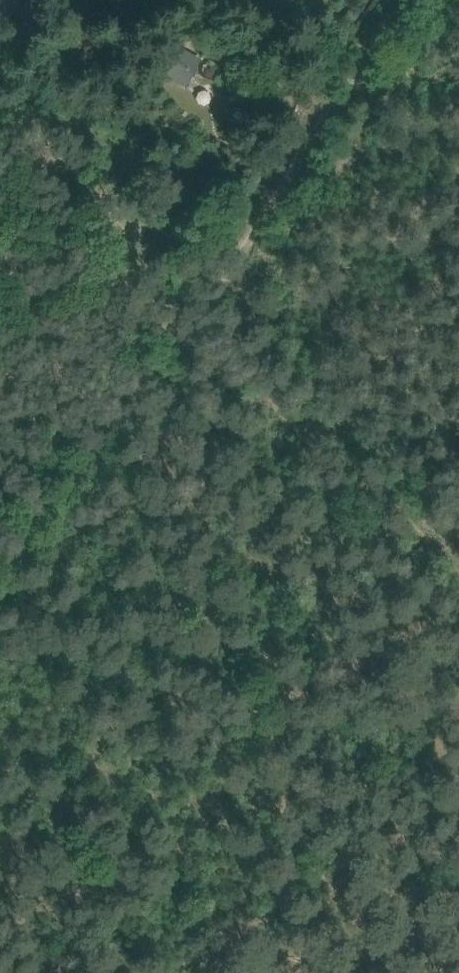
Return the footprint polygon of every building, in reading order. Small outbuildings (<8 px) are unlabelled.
[(184,88),(200,60),(177,47),(160,75),(184,88)]
